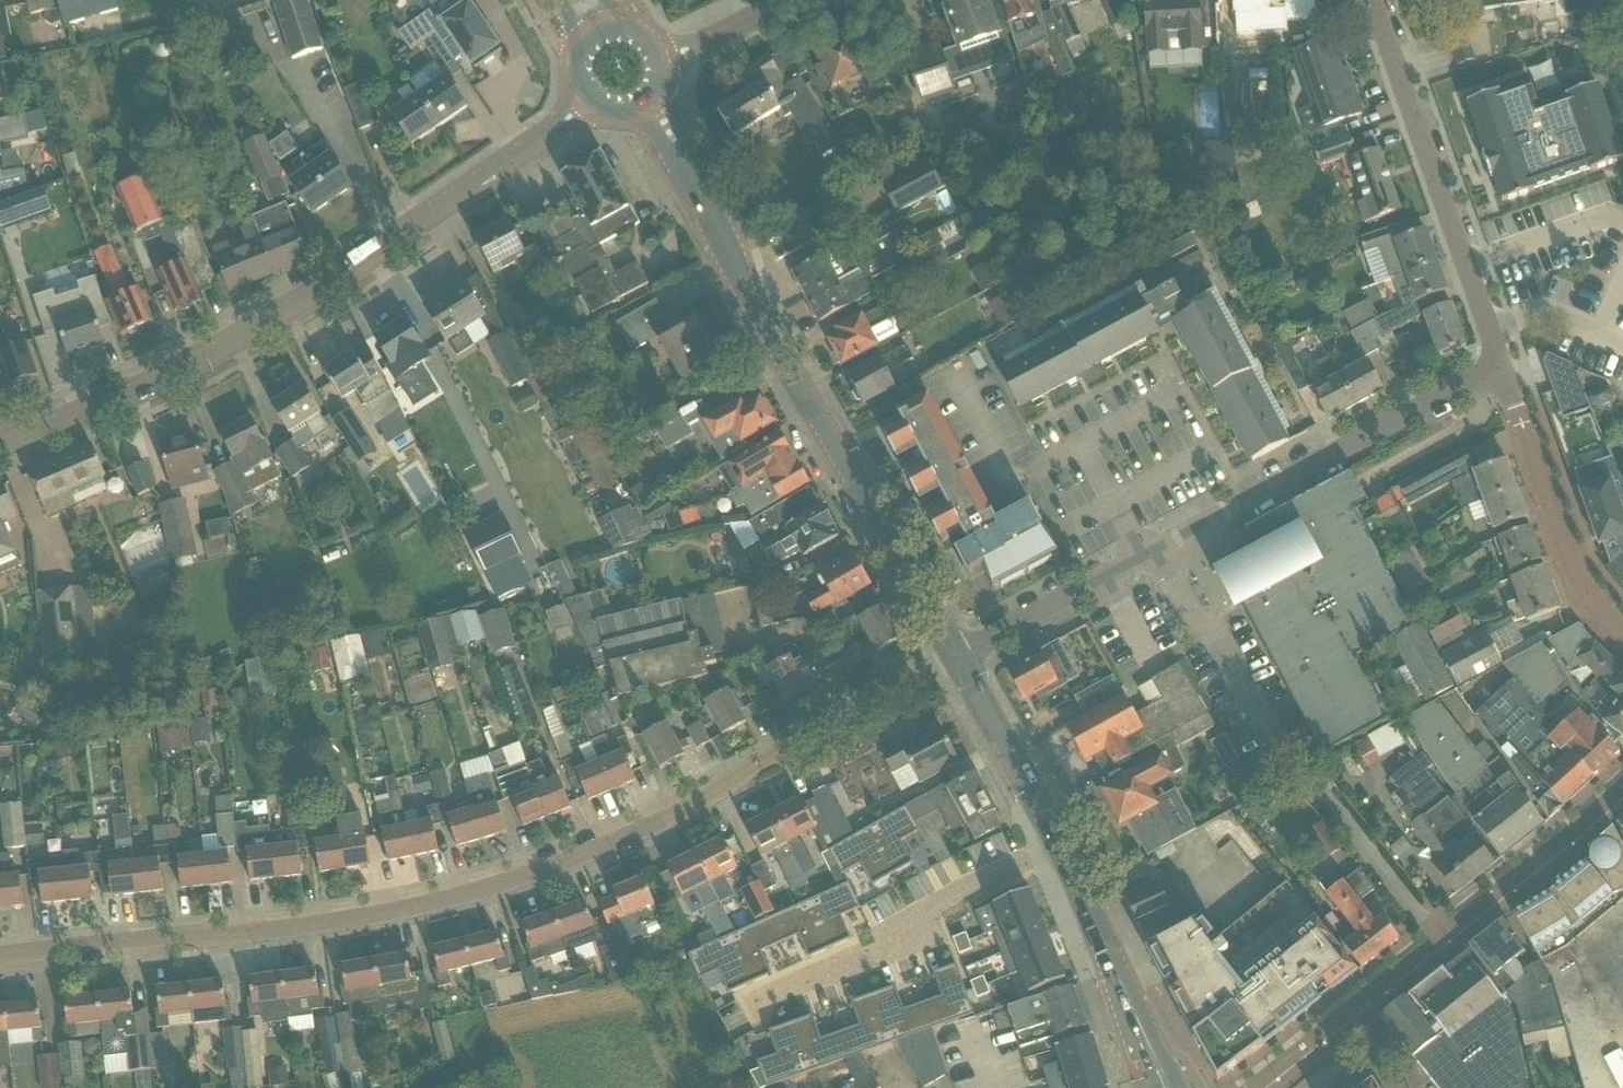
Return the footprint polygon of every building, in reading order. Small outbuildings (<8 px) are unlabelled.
[(31,15),(39,13),(46,12),(56,9),(54,0),(28,0),(31,15)] [(120,11),(116,0),(57,0),(59,9),(61,14),(65,27),(120,11)] [(292,60),(322,50),(305,0),(289,0),(274,5),(292,60)] [(477,70),(503,52),(468,0),(461,0),(435,18),(430,11),(399,33),(411,51),(436,34),(455,62),(466,54),(477,70)] [(909,57),(912,69),(922,104),(957,93),(953,83),(1012,62),(1009,51),(1002,32),(997,34),(986,0),(972,0),(963,3),(960,2),(952,5),(951,7),(947,9),(960,48),(941,55),(938,46),(915,54),(909,57)] [(1008,24),(1014,43),(1014,44),(1046,34),(1046,33),(1038,3),(1033,4),(1031,0),(1002,0),(1008,24)] [(1073,57),(1086,51),(1081,37),(1067,7),(1088,0),(1049,0),(1052,10),(1067,43),(1073,57)] [(1113,26),(1128,20),(1119,0),(1102,0),(1113,26)] [(1141,9),(1147,9),(1149,41),(1149,55),(1170,54),(1170,53),(1183,52),(1183,54),(1204,52),(1203,48),(1219,47),(1217,5),(1215,5),(1216,11),(1199,12),(1199,0),(1141,0),(1141,9)] [(1232,14),(1235,14),(1236,36),(1288,33),(1288,22),(1319,20),(1318,10),(1320,9),(1320,0),(1232,0),(1232,14)] [(1473,12),(1556,0),(1472,0),(1473,12)] [(1566,17),(1600,12),(1598,0),(1563,0),(1566,17)] [(46,13),(46,22),(52,27),(60,22),(61,14),(59,9),(56,9),(46,12),(46,13)] [(816,68),(839,119),(852,112),(840,86),(864,75),(872,92),(887,85),(877,61),(866,66),(851,32),(833,41),(831,38),(814,47),(822,65),(816,68)] [(1450,40),(1459,66),(1476,60),(1467,34),(1450,40)] [(1048,42),(1062,78),(1077,72),(1062,36),(1048,42)] [(152,48),(152,49),(152,50),(152,51),(153,52),(153,53),(154,54),(154,55),(155,56),(156,57),(157,58),(158,58),(159,59),(160,59),(161,59),(161,60),(162,60),(163,60),(164,60),(165,60),(166,59),(167,59),(168,59),(168,58),(169,58),(170,57),(171,57),(171,56),(172,56),(172,55),(173,54),(173,53),(174,53),(174,52),(174,51),(174,50),(174,49),(174,48),(174,47),(174,46),(174,45),(174,44),(173,43),(173,42),(172,41),(171,40),(170,39),(169,38),(168,38),(167,37),(166,37),(165,37),(164,37),(163,37),(162,37),(161,37),(160,37),(159,38),(158,38),(157,39),(156,39),(155,40),(154,41),(154,42),(153,43),(153,44),(153,45),(152,46),(152,47),(152,48)] [(1303,112),(1310,132),(1362,113),(1349,76),(1344,78),(1330,40),(1310,47),(1304,49),(1296,52),(1316,108),(1303,112)] [(1523,41),(1511,45),(1514,54),(1526,50),(1523,41)] [(188,44),(181,47),(187,61),(194,58),(188,44)] [(756,89),(719,112),(734,137),(780,110),(787,105),(792,114),(801,128),(822,116),(800,79),(786,87),(776,72),(778,71),(779,71),(772,59),(770,56),(739,74),(748,89),(754,85),(756,89)] [(425,71),(410,82),(418,94),(441,126),(468,107),(437,63),(425,71)] [(1500,91),(1467,102),(1485,153),(1482,153),(1491,177),(1493,176),(1502,202),(1534,191),(1533,189),(1590,169),(1591,171),(1622,160),(1622,158),(1597,85),(1565,96),(1566,98),(1539,108),(1530,83),(1500,93),(1500,91)] [(343,91),(360,131),(376,125),(360,84),(343,91)] [(403,130),(413,145),(440,126),(418,94),(395,110),(392,105),(377,115),(382,126),(391,138),(403,130)] [(1081,97),(1066,104),(1074,122),(1089,116),(1081,97)] [(0,120),(0,145),(29,139),(24,115),(3,119),(0,120)] [(822,116),(801,128),(811,144),(815,142),(824,158),(833,152),(832,151),(840,146),(822,116)] [(1113,128),(1111,133),(1112,137),(1116,141),(1123,141),(1127,137),(1127,132),(1125,128),(1119,125),(1113,128)] [(265,136),(245,145),(262,185),(270,203),(290,194),(283,176),(265,136)] [(1316,149),(1321,165),(1358,152),(1353,136),(1316,149)] [(302,157),(332,201),(352,187),(331,157),(335,155),(326,141),(312,150),(302,157)] [(1233,171),(1231,144),(1198,144),(1202,174),(1233,171)] [(1359,204),(1367,224),(1402,211),(1379,149),(1350,160),(1366,202),(1359,204)] [(541,250),(549,265),(587,247),(589,250),(600,244),(600,245),(640,223),(601,153),(562,174),(573,194),(576,199),(564,207),(577,231),(554,243),(545,226),(532,233),(541,250)] [(291,183),(313,215),(332,201),(302,157),(292,164),(301,177),(291,183)] [(928,161),(882,186),(897,214),(943,189),(928,161)] [(29,191),(25,169),(2,174),(0,165),(0,201),(29,191)] [(117,188),(136,233),(152,226),(168,219),(149,174),(117,188)] [(0,203),(0,224),(3,232),(52,214),(43,188),(0,203)] [(252,218),(255,226),(274,274),(309,260),(301,240),(286,205),(267,213),(252,218)] [(159,272),(175,312),(203,299),(200,293),(174,233),(168,219),(152,226),(156,234),(160,233),(169,254),(161,257),(166,269),(159,272)] [(509,220),(475,238),(494,275),(516,264),(521,273),(545,261),(539,251),(541,250),(532,233),(530,234),(524,223),(513,229),(509,220)] [(1380,249),(1391,279),(1394,278),(1437,262),(1425,230),(1415,233),(1411,221),(1361,239),(1366,254),(1380,249)] [(1197,231),(1231,294),(1243,288),(1209,225),(1197,231)] [(218,246),(216,254),(218,259),(222,272),(230,292),(274,274),(262,242),(255,226),(243,231),(247,242),(232,247),(225,243),(218,246)] [(824,257),(793,273),(806,298),(902,249),(894,233),(844,259),(839,249),(824,257)] [(1137,263),(1143,275),(1198,246),(1192,234),(1137,263)] [(199,241),(181,248),(200,293),(219,284),(199,241)] [(587,247),(549,265),(550,267),(564,260),(576,283),(575,283),(592,315),(618,301),(617,300),(649,284),(638,263),(616,274),(600,245),(600,244),(589,250),(587,247)] [(107,302),(122,335),(152,322),(137,289),(130,292),(111,247),(95,254),(107,282),(101,284),(109,301),(107,302)] [(902,249),(806,298),(819,323),(852,307),(845,294),(908,261),(902,249)] [(1146,281),(1153,292),(1207,263),(1201,252),(1146,281)] [(988,276),(977,282),(983,291),(992,286),(993,285),(1003,280),(993,261),(982,267),(988,276)] [(1375,321),(1381,338),(1392,332),(1423,316),(1418,303),(1447,292),(1437,262),(1394,278),(1404,307),(1401,310),(1394,312),(1376,320),(1371,310),(1375,321)] [(512,386),(527,378),(505,334),(477,277),(464,286),(463,284),(440,299),(436,296),(427,302),(428,307),(426,308),(457,356),(474,346),(462,327),(478,316),(491,336),(494,340),(489,343),(512,386)] [(68,355),(91,348),(92,350),(101,347),(100,345),(105,343),(100,329),(111,325),(96,278),(79,283),(81,291),(55,299),(53,292),(34,298),(45,334),(59,330),(68,355)] [(1245,448),(1253,461),(1288,442),(1281,430),(1288,426),(1216,292),(1187,308),(1174,285),(1149,299),(1142,286),(1009,358),(1012,365),(999,372),(1018,407),(1031,400),(1033,403),(1043,398),(1042,397),(1066,384),(1067,385),(1077,379),(1075,376),(1100,363),(1102,366),(1112,360),(1112,359),(1135,346),(1136,347),(1146,342),(1144,339),(1158,332),(1153,322),(1159,319),(1160,322),(1176,314),(1179,320),(1177,321),(1184,334),(1181,336),(1186,346),(1187,346),(1200,370),(1199,370),(1205,380),(1208,379),(1221,404),(1218,405),(1224,416),(1225,415),(1238,439),(1237,440),(1242,450),(1245,448)] [(1006,311),(995,317),(1002,329),(1012,323),(1023,318),(1009,292),(1000,298),(999,298),(1006,311)] [(1274,299),(1272,305),(1275,311),(1280,313),(1285,311),(1287,305),(1285,300),(1279,297),(1274,299)] [(657,339),(686,388),(690,385),(686,379),(718,360),(721,365),(722,364),(691,312),(670,324),(657,301),(638,312),(617,324),(633,352),(657,339)] [(1432,336),(1439,356),(1466,346),(1451,305),(1431,312),(1424,315),(1432,336)] [(843,366),(877,348),(879,347),(871,332),(894,319),(887,307),(864,319),(863,318),(836,331),(840,337),(830,342),(835,352),(833,354),(839,365),(841,364),(843,366)] [(406,321),(376,340),(391,364),(387,367),(404,393),(405,392),(405,391),(426,378),(418,367),(422,365),(430,360),(406,321)] [(1354,333),(1352,334),(1360,349),(1364,358),(1365,358),(1379,350),(1374,341),(1381,338),(1375,321),(1354,333)] [(10,385),(38,376),(26,342),(11,348),(3,324),(1,325),(0,325),(0,364),(3,363),(10,385)] [(505,334),(527,378),(528,380),(544,372),(522,326),(505,334)] [(1379,350),(1387,367),(1403,358),(1392,332),(1381,338),(1374,341),(1379,350)] [(883,358),(849,377),(856,390),(853,394),(857,402),(861,402),(863,405),(896,388),(887,373),(901,365),(912,359),(900,336),(879,347),(877,348),(883,358)] [(1275,349),(1299,393),(1312,386),(1296,356),(1302,353),(1294,338),(1288,342),(1275,349)] [(1334,363),(1333,364),(1356,406),(1383,391),(1367,361),(1361,365),(1354,352),(1334,363)] [(327,371),(324,373),(341,400),(356,390),(366,406),(363,407),(376,427),(401,411),(382,372),(370,353),(358,361),(354,354),(338,365),(336,361),(325,368),(327,371)] [(1546,356),(1543,363),(1558,404),(1584,395),(1573,368),(1572,366),(1547,354),(1546,356)] [(1313,391),(1329,420),(1356,406),(1333,364),(1334,363),(1330,357),(1317,364),(1318,367),(1317,367),(1327,384),(1313,391)] [(1589,395),(1587,399),(1590,406),(1598,409),(1605,405),(1607,404),(1609,404),(1611,403),(1613,395),(1613,394),(1609,388),(1603,386),(1590,392),(1589,395)] [(295,441),(301,449),(330,430),(303,387),(273,406),(295,441)] [(531,389),(517,396),(526,412),(539,405),(531,389)] [(981,567),(993,588),(1000,585),(1001,588),(1002,587),(1001,584),(1022,573),(1023,576),(1024,575),(1023,572),(1027,570),(1029,573),(1030,572),(1028,569),(1049,558),(1051,561),(1052,560),(1050,557),(1058,553),(1030,503),(995,522),(928,396),(917,402),(898,412),(902,419),(881,430),(897,460),(896,461),(897,461),(903,458),(908,468),(902,471),(903,472),(919,502),(919,503),(925,500),(931,509),(925,513),(925,514),(926,513),(942,543),(963,532),(969,544),(955,551),(963,566),(963,567),(963,568),(964,567),(968,574),(981,567)] [(705,423),(726,459),(746,448),(742,440),(774,421),(760,399),(746,407),(742,400),(736,404),(705,423)] [(681,413),(654,428),(659,437),(666,451),(691,437),(691,436),(692,436),(694,435),(689,427),(710,414),(702,402),(696,406),(696,404),(681,413)] [(345,452),(353,468),(378,451),(351,410),(333,422),(350,448),(345,452)] [(212,465),(215,479),(217,478),(236,515),(258,504),(252,492),(281,478),(263,439),(252,419),(221,435),(235,462),(216,472),(212,465)] [(561,431),(555,434),(556,437),(560,444),(573,438),(574,437),(569,429),(568,427),(561,431)] [(738,480),(728,485),(733,494),(739,491),(795,457),(780,433),(751,451),(729,464),(738,480)] [(162,445),(173,490),(195,484),(215,479),(212,465),(203,467),(196,436),(162,445)] [(278,452),(295,478),(313,466),(301,449),(295,441),(278,452)] [(30,473),(47,514),(74,502),(76,505),(106,492),(100,478),(106,476),(92,446),(30,473)] [(1421,473),(1398,485),(1406,499),(1407,502),(1430,489),(1472,466),(1464,450),(1421,473)] [(346,455),(339,458),(344,470),(351,467),(346,455)] [(733,494),(730,496),(738,510),(745,505),(773,489),(779,500),(780,499),(810,482),(795,458),(795,457),(739,491),(733,494)] [(1611,566),(1622,557),(1622,487),(1612,458),(1574,471),(1581,490),(1580,491),(1599,544),(1604,544),(1611,566)] [(1473,473),(1456,479),(1461,493),(1478,487),(1483,501),(1517,489),(1507,460),(1500,462),(1473,472),(1473,473)] [(128,469),(139,496),(155,490),(144,463),(133,467),(134,467),(128,469)] [(1236,593),(1322,755),(1391,718),(1358,656),(1416,625),(1357,517),(1337,480),(1354,471),(1353,470),(1244,529),(1259,557),(1226,575),(1229,580),(1227,581),(1234,594),(1236,593)] [(21,567),(15,554),(18,552),(3,517),(15,512),(11,505),(3,484),(0,486),(0,576),(21,567)] [(631,491),(641,509),(653,502),(643,484),(631,491)] [(750,524),(730,525),(744,551),(748,549),(759,570),(773,566),(759,541),(823,505),(812,487),(810,488),(809,487),(749,523),(750,524)] [(1517,489),(1483,501),(1494,531),(1527,519),(1517,489)] [(665,496),(641,510),(649,524),(662,516),(664,519),(675,513),(665,496)] [(163,505),(160,506),(164,524),(172,563),(175,562),(176,562),(192,558),(193,558),(199,556),(189,513),(189,512),(183,513),(182,512),(180,501),(179,502),(163,505)] [(823,505),(759,541),(773,566),(801,550),(804,556),(840,537),(834,527),(835,526),(823,505)] [(602,521),(616,551),(650,541),(647,534),(651,532),(647,525),(639,511),(635,514),(631,507),(602,521)] [(696,509),(665,520),(670,532),(700,521),(696,510),(696,509)] [(503,515),(465,533),(484,573),(485,572),(519,556),(522,555),(503,515)] [(1504,555),(1511,573),(1542,561),(1530,527),(1494,541),(1500,557),(1504,555)] [(1461,559),(1469,570),(1487,557),(1479,546),(1461,559)] [(1388,564),(1405,594),(1428,581),(1411,551),(1388,564)] [(1611,566),(1608,569),(1622,588),(1622,557),(1611,566)] [(806,599),(815,614),(835,602),(837,605),(869,585),(853,559),(839,566),(838,564),(819,575),(826,587),(806,599)] [(561,561),(547,568),(563,602),(565,601),(578,598),(561,561)] [(1506,604),(1513,624),(1527,619),(1528,620),(1560,609),(1544,567),(1513,578),(1520,599),(1506,604)] [(73,589),(37,592),(44,658),(79,655),(73,589)] [(586,595),(595,621),(615,616),(605,590),(586,595)] [(608,660),(618,698),(707,677),(705,667),(717,664),(715,655),(721,654),(717,638),(711,639),(701,597),(680,602),(679,600),(615,616),(595,621),(586,595),(578,598),(565,601),(594,662),(607,657),(608,660)] [(564,606),(545,613),(552,633),(555,632),(570,626),(571,626),(564,606)] [(859,620),(877,652),(899,639),(881,607),(859,620)] [(1426,624),(1439,648),(1464,636),(1461,631),(1466,628),(1456,609),(1426,624)] [(479,618),(492,656),(517,648),(504,610),(479,618)] [(814,623),(820,635),(840,623),(833,612),(814,623)] [(452,621),(460,647),(485,639),(477,613),(451,617),(452,621)] [(418,626),(432,673),(455,666),(441,619),(418,626)] [(1622,735),(1622,671),(1594,642),(1578,624),(1546,641),(1570,673),(1580,662),(1608,688),(1594,707),(1604,720),(1603,723),(1622,735)] [(1389,675),(1408,710),(1427,700),(1428,702),(1454,687),(1421,627),(1394,641),(1408,665),(1389,675)] [(1440,656),(1457,687),(1502,663),(1486,632),(1440,656)] [(382,634),(362,638),(368,660),(387,656),(382,634)] [(331,643),(340,682),(369,676),(360,637),(331,643)] [(1059,640),(1040,651),(1042,655),(1008,673),(1023,699),(1035,693),(1039,699),(1079,677),(1059,640)] [(1595,777),(1619,755),(1611,747),(1622,737),(1622,735),(1603,723),(1604,720),(1594,707),(1594,708),(1570,673),(1546,641),(1504,665),(1546,718),(1551,724),(1543,731),(1550,737),(1548,739),(1563,755),(1569,750),(1595,777)] [(326,647),(309,651),(315,673),(332,669),(326,647)] [(837,657),(844,669),(863,659),(857,647),(837,657)] [(767,669),(784,702),(807,689),(825,679),(812,654),(793,663),(790,657),(767,669)] [(246,662),(252,697),(278,693),(272,658),(246,662)] [(1170,736),(1205,716),(1207,715),(1179,665),(1151,680),(1163,700),(1136,715),(1124,695),(1086,716),(1065,728),(1085,763),(1093,758),(1100,772),(1111,765),(1113,768),(1170,736)] [(210,669),(199,672),(201,684),(212,682),(210,669)] [(594,700),(609,731),(623,725),(611,700),(610,701),(604,685),(599,673),(589,677),(598,698),(594,700)] [(467,675),(458,677),(460,686),(470,683),(467,675)] [(1076,697),(1086,716),(1124,695),(1113,676),(1076,697)] [(1571,800),(1595,777),(1569,750),(1563,755),(1548,739),(1550,737),(1543,731),(1551,724),(1546,718),(1514,679),(1488,703),(1516,737),(1528,751),(1539,765),(1546,773),(1554,781),(1571,800)] [(216,689),(202,691),(205,708),(219,706),(216,689)] [(247,689),(231,692),(234,709),(249,707),(247,689)] [(705,702),(723,735),(746,723),(728,690),(705,702)] [(749,696),(759,715),(771,709),(761,690),(749,696)] [(1437,702),(1406,719),(1455,794),(1457,796),(1457,797),(1502,858),(1543,825),(1518,792),(1519,789),(1499,759),(1489,767),(1437,702)] [(1548,821),(1571,800),(1554,781),(1546,773),(1539,765),(1528,751),(1516,737),(1488,703),(1474,717),(1497,748),(1501,753),(1508,747),(1517,758),(1511,762),(1526,786),(1525,787),(1548,821)] [(33,706),(25,719),(35,725),(37,726),(38,725),(44,714),(45,713),(42,712),(33,706)] [(596,711),(582,718),(591,739),(606,733),(596,711)] [(1170,736),(1176,747),(1193,739),(1212,728),(1205,716),(1170,736)] [(192,720),(194,738),(210,737),(208,719),(192,720)] [(688,729),(698,748),(710,742),(699,722),(688,729)] [(1364,737),(1376,759),(1406,744),(1394,722),(1364,737)] [(644,735),(662,768),(684,756),(667,723),(644,735)] [(913,771),(920,783),(959,762),(939,725),(915,738),(915,736),(882,754),(893,774),(909,765),(913,771)] [(181,731),(158,734),(160,755),(184,752),(181,731)] [(565,735),(553,741),(562,763),(574,758),(571,749),(565,735)] [(599,761),(612,791),(635,781),(626,758),(633,754),(626,737),(610,744),(607,737),(592,742),(595,751),(599,761)] [(523,827),(547,818),(536,790),(535,788),(528,765),(520,743),(503,750),(489,756),(505,801),(512,799),(523,827)] [(64,744),(52,750),(58,762),(70,756),(64,744)] [(1157,842),(1161,849),(1176,841),(1147,787),(1187,766),(1176,747),(1114,781),(1114,782),(1101,790),(1112,811),(1114,810),(1120,822),(1119,826),(1121,826),(1122,823),(1131,818),(1147,848),(1157,842)] [(49,752),(37,753),(39,770),(51,769),(49,752)] [(1417,758),(1389,780),(1399,791),(1391,797),(1403,812),(1438,859),(1432,864),(1456,894),(1502,858),(1457,797),(1452,800),(1427,770),(1434,765),(1423,753),(1417,758)] [(582,756),(563,765),(568,777),(577,773),(589,801),(612,791),(599,761),(586,766),(582,756)] [(536,790),(547,818),(572,808),(559,779),(555,770),(547,774),(541,760),(528,765),(535,788),(536,790)] [(15,768),(0,769),(2,790),(17,789),(15,768)] [(428,774),(436,802),(452,797),(445,769),(428,774)] [(1231,794),(1235,801),(1255,791),(1242,769),(1234,773),(1233,770),(1219,779),(1228,796),(1231,794)] [(946,785),(932,793),(953,831),(966,823),(967,824),(968,825),(969,825),(977,840),(999,827),(991,813),(996,810),(976,775),(949,790),(948,788),(946,785)] [(472,810),(481,840),(483,839),(506,833),(487,776),(465,783),(473,809),(472,810)] [(382,830),(389,862),(414,857),(407,826),(399,789),(397,782),(396,777),(386,779),(393,812),(379,815),(382,830)] [(828,786),(812,794),(815,799),(829,828),(845,820),(838,807),(828,786)] [(220,845),(225,849),(238,848),(235,824),(231,797),(215,799),(220,845)] [(801,799),(773,813),(805,875),(817,869),(813,861),(804,844),(802,845),(798,838),(816,829),(801,799)] [(449,823),(457,847),(481,840),(472,810),(460,813),(457,801),(437,806),(441,821),(442,825),(449,823)] [(1,807),(5,850),(27,847),(23,804),(1,807)] [(341,838),(346,869),(371,866),(366,834),(363,815),(352,817),(350,804),(336,806),(341,838)] [(101,805),(93,806),(94,820),(103,819),(101,805)] [(407,826),(414,857),(439,851),(434,827),(442,825),(441,821),(437,806),(416,811),(419,823),(407,826)] [(906,808),(867,829),(893,875),(914,864),(901,842),(920,831),(906,808)] [(301,809),(286,811),(289,830),(304,828),(301,809)] [(783,871),(793,892),(809,884),(807,881),(773,813),(745,827),(761,857),(774,850),(784,870),(783,871)] [(93,819),(85,820),(86,832),(95,832),(93,819)] [(248,852),(251,882),(277,879),(274,852),(272,835),(272,834),(272,833),(271,826),(248,829),(247,822),(235,824),(238,848),(239,853),(248,852)] [(26,827),(29,848),(46,846),(43,825),(26,827)] [(141,826),(130,827),(131,836),(142,835),(141,826)] [(177,826),(165,827),(167,846),(178,845),(177,826)] [(317,849),(320,874),(346,869),(341,838),(327,840),(325,826),(305,828),(308,850),(317,849)] [(1307,836),(1325,860),(1339,850),(1321,826),(1307,836)] [(165,827),(153,828),(155,847),(167,846),(165,827)] [(274,852),(277,879),(302,876),(300,851),(308,850),(305,828),(280,832),(272,833),(272,834),(272,835),(274,852)] [(1513,914),(1524,933),(1535,951),(1541,961),(1552,979),(1552,980),(1567,1032),(1574,1056),(1583,1087),(1622,1087),(1622,847),(1613,828),(1588,849),(1591,850),(1590,854),(1589,857),(1590,861),(1584,862),(1558,884),(1554,887),(1546,887),(1545,888),(1546,893),(1546,894),(1513,914)] [(829,851),(822,855),(837,889),(847,884),(842,875),(861,865),(873,887),(893,875),(867,829),(829,851)] [(695,853),(720,903),(735,896),(724,876),(738,869),(723,839),(695,853)] [(179,864),(182,889),(208,886),(204,856),(189,857),(188,844),(168,846),(170,865),(179,864)] [(134,862),(138,894),(163,891),(161,866),(170,865),(168,846),(146,848),(147,861),(134,862)] [(117,851),(98,853),(100,873),(103,894),(112,893),(112,897),(138,894),(134,862),(133,862),(132,847),(117,848),(117,851)] [(63,858),(68,902),(93,899),(91,874),(100,873),(98,853),(81,855),(81,851),(64,853),(65,857),(63,858)] [(204,856),(208,886),(233,883),(230,852),(204,855),(204,856)] [(726,914),(720,903),(695,853),(667,867),(682,897),(696,890),(705,909),(704,909),(710,923),(726,914)] [(24,907),(21,875),(13,876),(10,854),(0,856),(0,909),(24,907)] [(1153,854),(1141,861),(1143,864),(1145,870),(1155,869),(1159,867),(1161,864),(1153,854)] [(39,873),(43,905),(68,902),(63,858),(37,861),(40,873),(39,873)] [(759,883),(764,892),(777,885),(765,862),(752,868),(759,883)] [(1398,939),(1382,919),(1375,924),(1362,907),(1358,902),(1375,889),(1359,869),(1342,882),(1334,872),(1320,883),(1327,892),(1326,893),(1345,919),(1359,937),(1346,947),(1362,968),(1398,939)] [(614,924),(621,944),(644,935),(646,940),(664,933),(659,920),(644,878),(643,878),(613,891),(616,899),(600,906),(608,927),(614,924)] [(1165,908),(1176,932),(1202,918),(1172,878),(1126,897),(1137,921),(1165,908)] [(759,883),(742,892),(758,923),(768,919),(776,915),(764,892),(759,883)] [(837,889),(809,902),(820,926),(830,949),(851,940),(841,917),(861,908),(850,883),(847,884),(837,889)] [(1193,1038),(1218,1082),(1263,1046),(1280,1032),(1281,1032),(1320,1001),(1330,992),(1331,993),(1356,973),(1287,884),(1218,938),(1203,919),(1146,950),(1164,984),(1165,983),(1172,992),(1170,994),(1189,1030),(1190,1030),(1195,1036),(1193,1038)] [(1029,891),(989,907),(998,928),(998,930),(1038,914),(1037,912),(1029,891)] [(569,952),(569,953),(605,940),(597,920),(593,921),(585,902),(554,913),(567,952),(569,952)] [(809,902),(769,919),(780,944),(798,936),(809,959),(830,949),(820,926),(809,902)] [(526,945),(532,963),(544,958),(548,957),(550,959),(567,952),(554,913),(523,924),(529,944),(526,945)] [(726,914),(710,923),(720,941),(729,937),(736,934),(726,914)] [(998,928),(993,930),(1002,953),(1047,936),(1038,914),(998,930),(998,928)] [(736,934),(729,937),(750,985),(771,975),(761,952),(780,944),(769,919),(736,934)] [(1465,953),(1464,953),(1496,992),(1502,999),(1507,995),(1517,1007),(1525,1046),(1530,1045),(1529,1043),(1567,1032),(1552,980),(1552,979),(1541,961),(1524,970),(1516,959),(1525,952),(1514,938),(1516,936),(1502,919),(1469,946),(1470,949),(1465,953)] [(495,960),(498,973),(512,969),(507,951),(503,952),(498,933),(467,940),(474,966),(495,960)] [(966,934),(953,939),(956,947),(969,941),(966,934)] [(1047,936),(1002,953),(1012,976),(1021,973),(1021,972),(1055,958),(1047,936)] [(729,937),(688,955),(699,980),(718,971),(729,994),(733,993),(750,985),(729,937)] [(433,970),(438,989),(450,986),(447,973),(474,966),(467,940),(433,949),(438,969),(433,970)] [(969,941),(956,947),(959,954),(972,949),(969,941)] [(602,950),(614,985),(630,981),(616,944),(602,950)] [(1464,953),(1444,970),(1443,969),(1405,999),(1404,998),(1380,1016),(1396,1036),(1392,1039),(1418,1070),(1422,1067),(1438,1087),(1528,1087),(1513,1013),(1464,953)] [(407,955),(374,960),(381,999),(384,1016),(384,1017),(419,1011),(417,1000),(415,993),(418,992),(415,974),(411,975),(407,955)] [(1055,958),(1021,972),(1021,973),(1030,994),(1064,980),(1055,958)] [(345,986),(341,987),(345,1006),(350,1005),(351,1005),(353,1021),(384,1016),(381,999),(374,960),(342,966),(345,986)] [(942,997),(923,1003),(932,1029),(974,1014),(957,965),(934,973),(942,997)] [(581,992),(577,981),(559,988),(557,983),(550,985),(548,980),(540,983),(535,967),(524,971),(533,1001),(554,996),(555,997),(581,992)] [(283,974),(289,1022),(289,1020),(314,1016),(313,1010),(326,1008),(323,991),(323,989),(319,990),(316,970),(283,974)] [(251,1018),(263,1016),(264,1025),(289,1022),(283,974),(249,978),(253,998),(248,999),(251,1018)] [(984,978),(971,983),(974,991),(987,985),(984,978)] [(194,1014),(195,1025),(232,1020),(230,1001),(226,1002),(223,982),(191,985),(194,1014)] [(1013,1026),(1021,1049),(1087,1026),(1078,999),(1080,999),(1075,983),(1044,994),(1044,995),(1007,1009),(994,1013),(997,1031),(1013,1026)] [(155,1009),(157,1029),(170,1027),(169,1017),(194,1014),(191,985),(157,989),(159,1009),(155,1009)] [(987,985),(974,991),(977,998),(990,993),(987,985)] [(895,987),(873,995),(891,1044),(897,1042),(932,1029),(923,1003),(903,1010),(895,987)] [(139,1087),(153,1087),(152,1070),(153,1070),(149,1035),(147,1010),(133,1011),(131,992),(98,995),(101,1024),(102,1035),(103,1035),(105,1058),(128,1055),(130,1073),(138,1072),(139,1087)] [(495,992),(480,995),(483,1008),(498,1005),(495,992)] [(63,1019),(65,1039),(78,1038),(77,1027),(101,1024),(98,995),(65,999),(67,1019),(63,1019)] [(859,1026),(840,1033),(849,1059),(861,1054),(891,1044),(873,995),(851,1002),(859,1026)] [(5,1006),(8,1032),(34,1030),(34,1038),(35,1042),(47,1041),(45,1022),(41,1022),(39,1002),(5,1006)] [(5,1006),(0,1006),(0,1055),(10,1054),(8,1032),(5,1006)] [(813,1016),(791,1024),(808,1073),(849,1059),(840,1033),(821,1040),(813,1016)] [(318,1023),(326,1075),(345,1072),(336,1019),(318,1023)] [(443,1020),(429,1025),(441,1063),(455,1058),(443,1020)] [(757,1062),(766,1087),(808,1073),(791,1024),(769,1032),(777,1055),(757,1062)] [(232,1087),(235,1087),(248,1086),(242,1028),(224,1030),(229,1071),(230,1071),(232,1087)] [(897,1042),(908,1061),(923,1087),(947,1075),(932,1029),(897,1042)] [(243,1033),(248,1086),(248,1087),(264,1087),(259,1040),(258,1031),(243,1033)] [(149,1035),(153,1070),(171,1068),(168,1034),(149,1035)] [(1061,1063),(1042,1068),(1046,1079),(1101,1064),(1093,1037),(1094,1037),(1093,1036),(1055,1047),(1056,1048),(1057,1048),(1061,1063)] [(342,1042),(340,1042),(345,1072),(345,1076),(348,1075),(359,1073),(361,1073),(356,1040),(342,1042)] [(66,1087),(83,1087),(83,1079),(85,1078),(82,1043),(59,1046),(63,1081),(65,1081),(66,1087)] [(859,1087),(881,1087),(862,1055),(846,1061),(857,1084),(859,1087)] [(42,1087),(60,1087),(57,1056),(39,1058),(42,1087)] [(373,1062),(364,1064),(366,1074),(375,1072),(373,1062)] [(1046,1079),(1048,1087),(1109,1087),(1108,1087),(1101,1064),(1046,1079)] [(270,1070),(272,1087),(289,1085),(287,1067),(270,1070)] [(1041,1072),(1030,1075),(1031,1079),(1032,1084),(1044,1080),(1042,1075),(1041,1072)]
